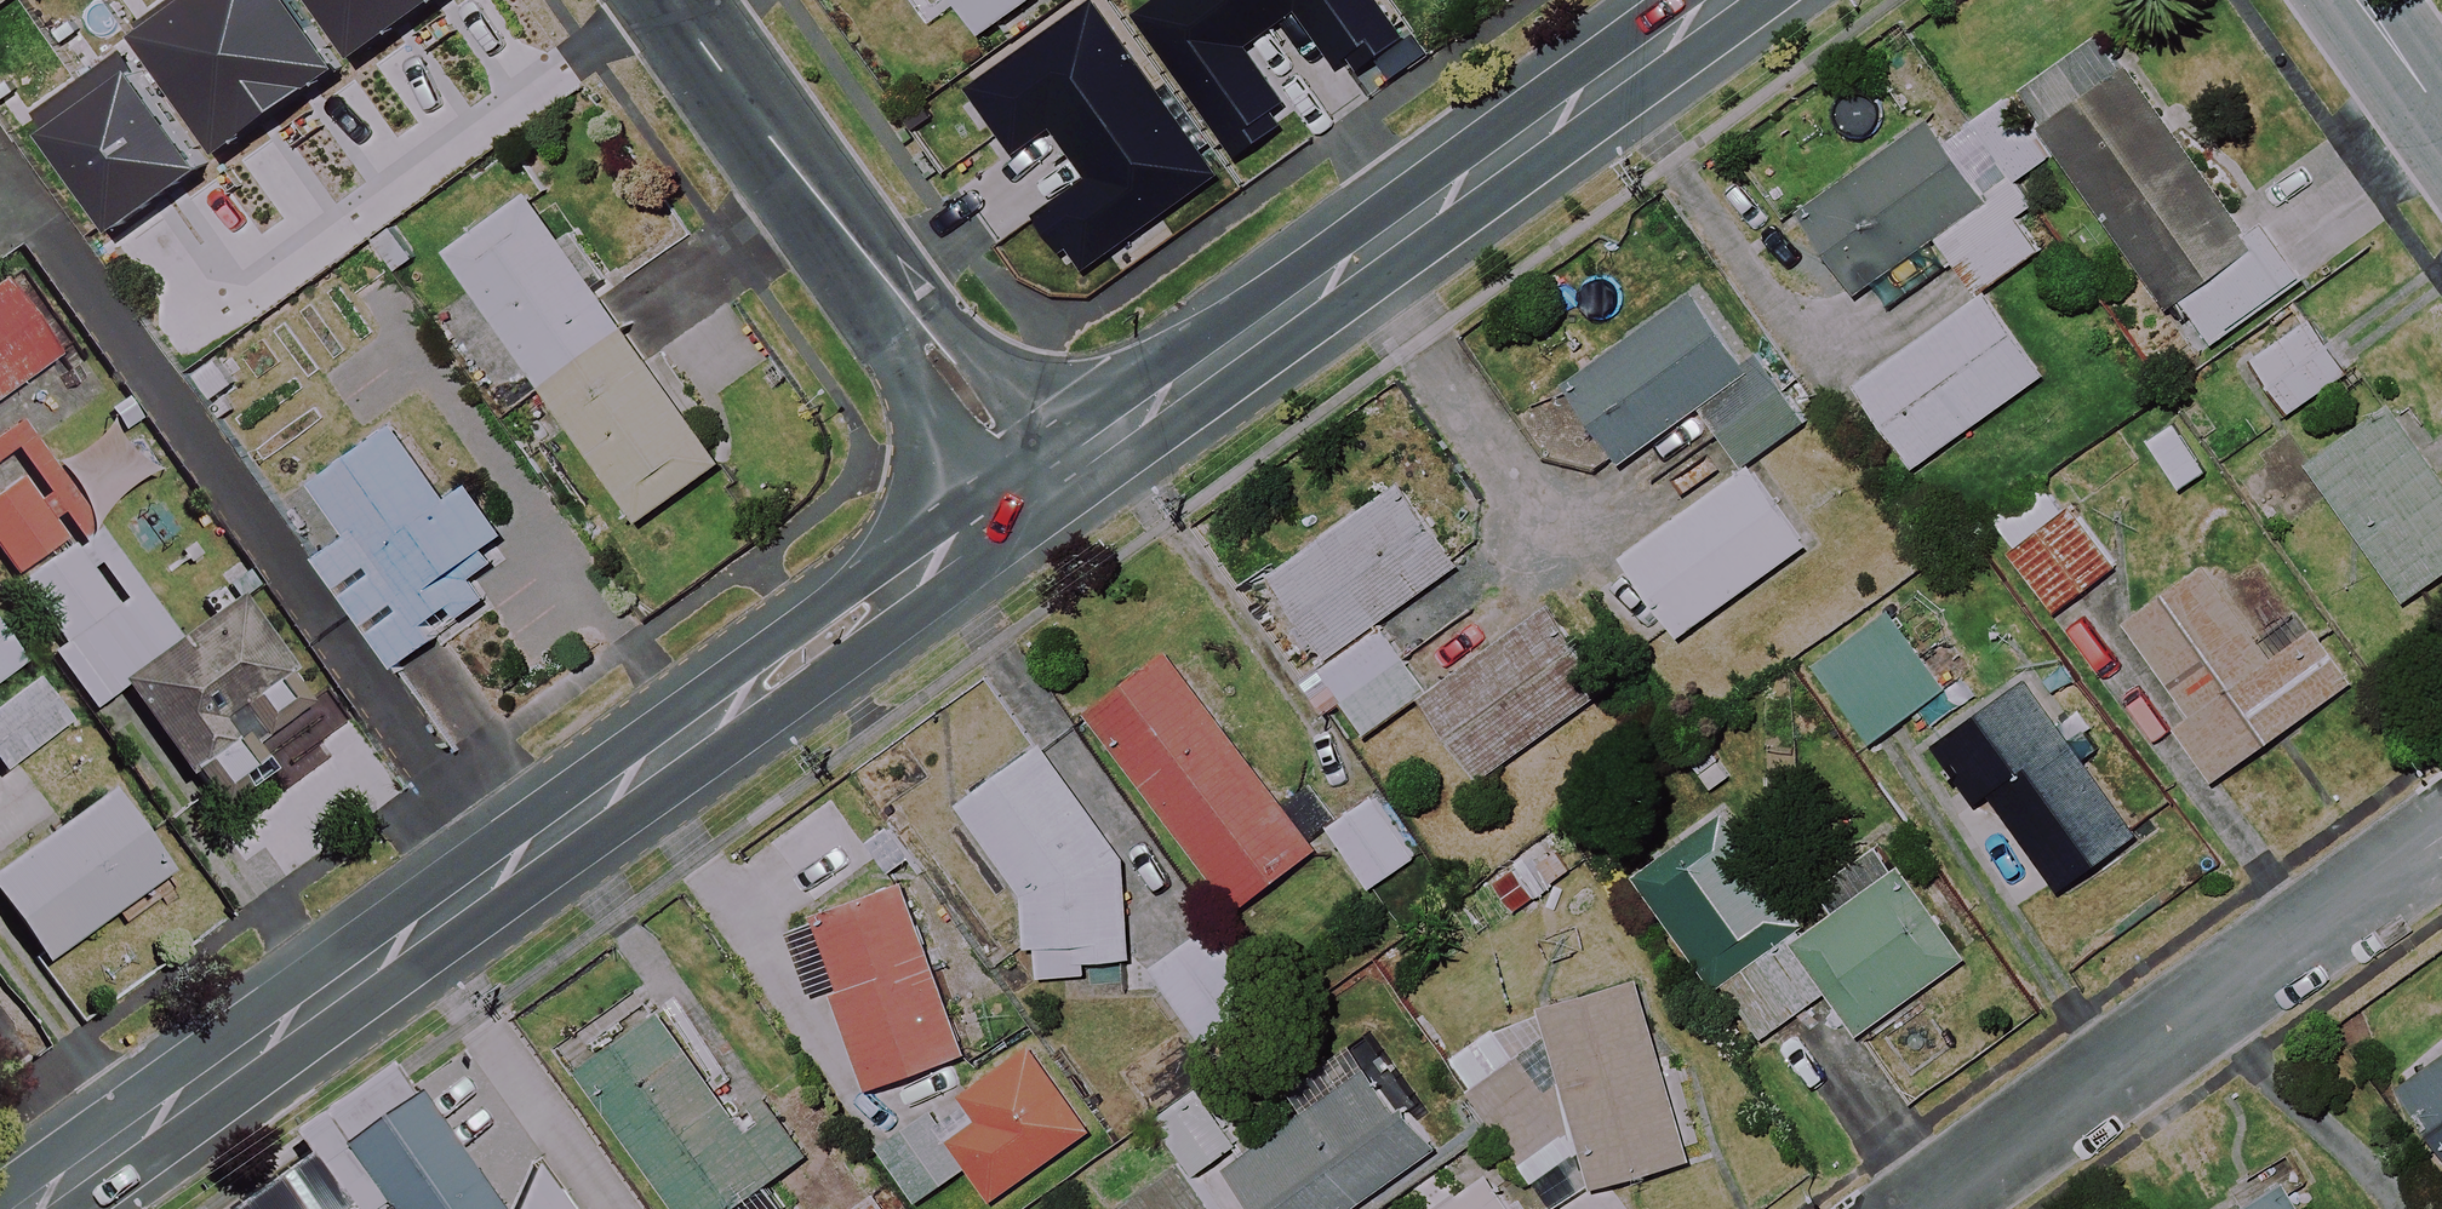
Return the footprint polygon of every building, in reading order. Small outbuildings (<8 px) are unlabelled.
[(168,41),(273,0),(152,0),(168,41)] [(983,35),(1031,0),(958,0),(983,35)] [(1238,93),(1178,7),(1034,107),(1087,183),(1173,123),(1180,133),(1238,93)] [(396,56),(375,28),(288,91),(376,211),(477,138),(410,46),(396,56)] [(2214,345),(2306,284),(2263,220),(2244,233),(2132,67),(2042,127),(2165,309),(2182,297),(2214,345)] [(132,157),(193,117),(160,68),(83,118),(116,168),(132,157)] [(1989,204),(1940,239),(1978,294),(2041,251),(2017,216),(2033,205),(2016,181),(2046,161),(2004,101),(1946,141),(1989,204)] [(1989,204),(1946,141),(1931,119),(1792,215),(1850,299),(1939,237),(1940,239),(1989,204)] [(724,462),(529,194),(447,253),(642,521),(724,462)] [(52,359),(0,287),(0,396),(52,359)] [(1748,369),(1690,293),(1563,389),(1621,466),(1698,408),(1743,467),(1805,421),(1760,360),(1748,369)] [(2043,376),(1985,296),(1856,389),(1914,469),(2043,376)] [(2346,375),(2310,322),(2251,361),(2287,415),(2346,375)] [(2392,406),(2308,463),(2402,601),(2441,574),(2441,480),(2392,406)] [(2206,472),(2174,424),(2146,443),(2178,491),(2206,472)] [(443,647),(434,634),(428,625),(448,611),(454,620),(486,597),(473,579),(494,564),(483,549),(504,535),(468,484),(448,499),(396,425),(314,482),(351,535),(316,559),(391,665),(400,678),(443,647)] [(12,452),(0,435),(0,460),(12,452)] [(1808,547),(1752,467),(1624,558),(1680,637),(1808,547)] [(68,545),(15,472),(0,484),(0,561),(16,583),(68,545)] [(2114,568),(2052,477),(1991,520),(2053,610),(2114,568)] [(1458,565),(1400,485),(1266,581),(1325,664),(1318,669),(1366,736),(1427,692),(1377,623),(1458,565)] [(180,642),(179,642),(95,526),(68,545),(16,583),(59,642),(47,651),(89,710),(121,687),(180,642)] [(2272,660),(2207,566),(2124,624),(2188,715),(2167,729),(2207,785),(2351,684),(2314,630),(2272,660)] [(180,642),(121,687),(184,774),(214,814),(263,779),(277,798),(326,762),(313,743),(339,723),(283,647),(291,641),(269,611),(255,621),(239,598),(231,604),(180,642)] [(1605,691),(1547,609),(1423,698),(1481,780),(1605,691)] [(1942,692),(1885,610),(1811,662),(1868,743),(1942,692)] [(0,635),(0,679),(21,663),(0,635)] [(1315,851),(1168,655),(1087,715),(1234,912),(1315,851)] [(2135,836),(2025,673),(1925,740),(1969,804),(1989,791),(2055,890),(2135,836)] [(38,679),(0,708),(0,771),(1,773),(69,721),(38,679)] [(1022,890),(1020,949),(1033,948),(1036,980),(1092,974),(1091,962),(1131,958),(1124,858),(1043,746),(961,805),(1022,890)] [(109,791),(0,869),(0,902),(43,962),(168,873),(109,791)] [(1415,858),(1374,796),(1329,826),(1371,888),(1415,858)] [(1828,991),(1829,991),(1792,940),(1811,927),(1793,902),(1725,809),(1637,873),(1760,1041),(1828,991)] [(1811,927),(1792,940),(1829,991),(1862,1036),(1965,960),(1877,840),(1818,883),(1837,908),(1811,927)] [(963,1053),(901,884),(808,918),(870,1087),(963,1053)] [(1635,980),(1545,1008),(1600,1187),(1690,1159),(1635,980)] [(1535,1183),(1586,1146),(1522,1059),(1551,1037),(1527,1004),(1446,1062),(1535,1183)] [(653,1010),(575,1069),(681,1208),(734,1208),(799,1160),(767,1118),(747,1134),(653,1010)] [(1097,1126),(1035,1036),(959,1088),(983,1122),(952,1143),(990,1199),(1097,1126)] [(2397,1088),(2441,1152),(2441,1056),(2397,1088)] [(1438,1148),(1377,1062),(1227,1168),(1256,1208),(1352,1208),(1438,1148)] [(1246,1144),(1209,1079),(1155,1110),(1192,1175),(1246,1144)] [(376,1208),(532,1208),(546,1199),(519,1163),(481,1191),(412,1099),(336,1156),(376,1208)] [(964,1169),(928,1115),(880,1147),(917,1201),(964,1169)] [(1172,1158),(1103,1204),(1107,1208),(1207,1208),(1172,1158)] [(1494,1172),(1441,1208),(1520,1208),(1494,1172)] [(2287,1181),(2240,1208),(2303,1208),(2287,1181)] [(877,1195),(857,1208),(888,1208),(877,1195)]
